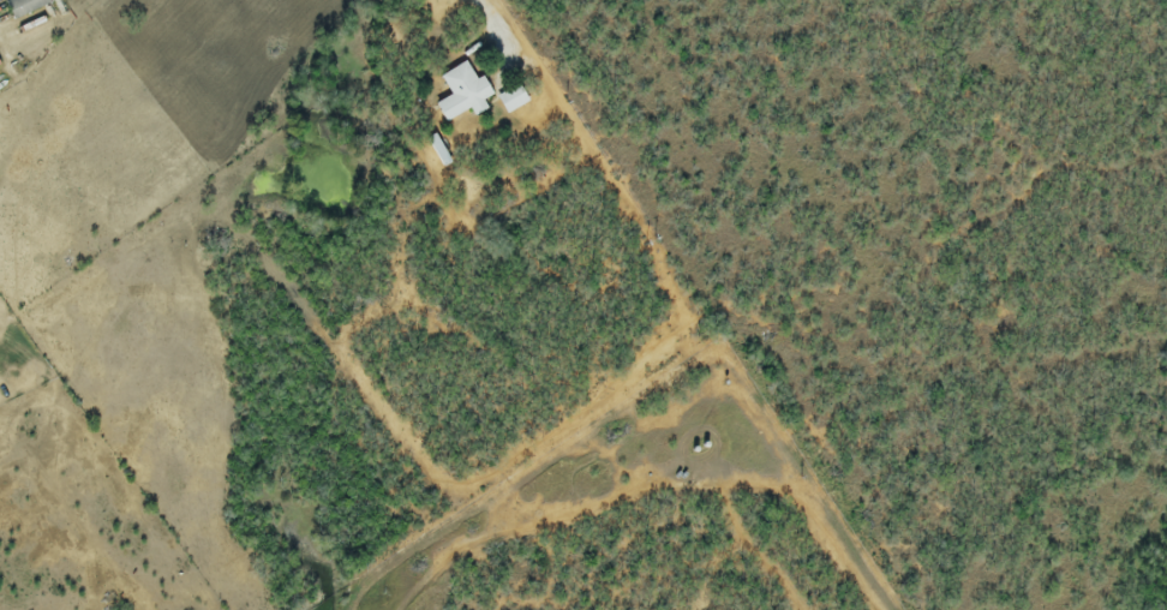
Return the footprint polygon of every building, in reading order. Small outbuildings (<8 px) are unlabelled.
[(438,77),(448,97),(434,104),(443,123),(467,112),(470,117),(485,110),(481,101),(489,98),(480,78),(473,82),(465,64),(438,77)]
